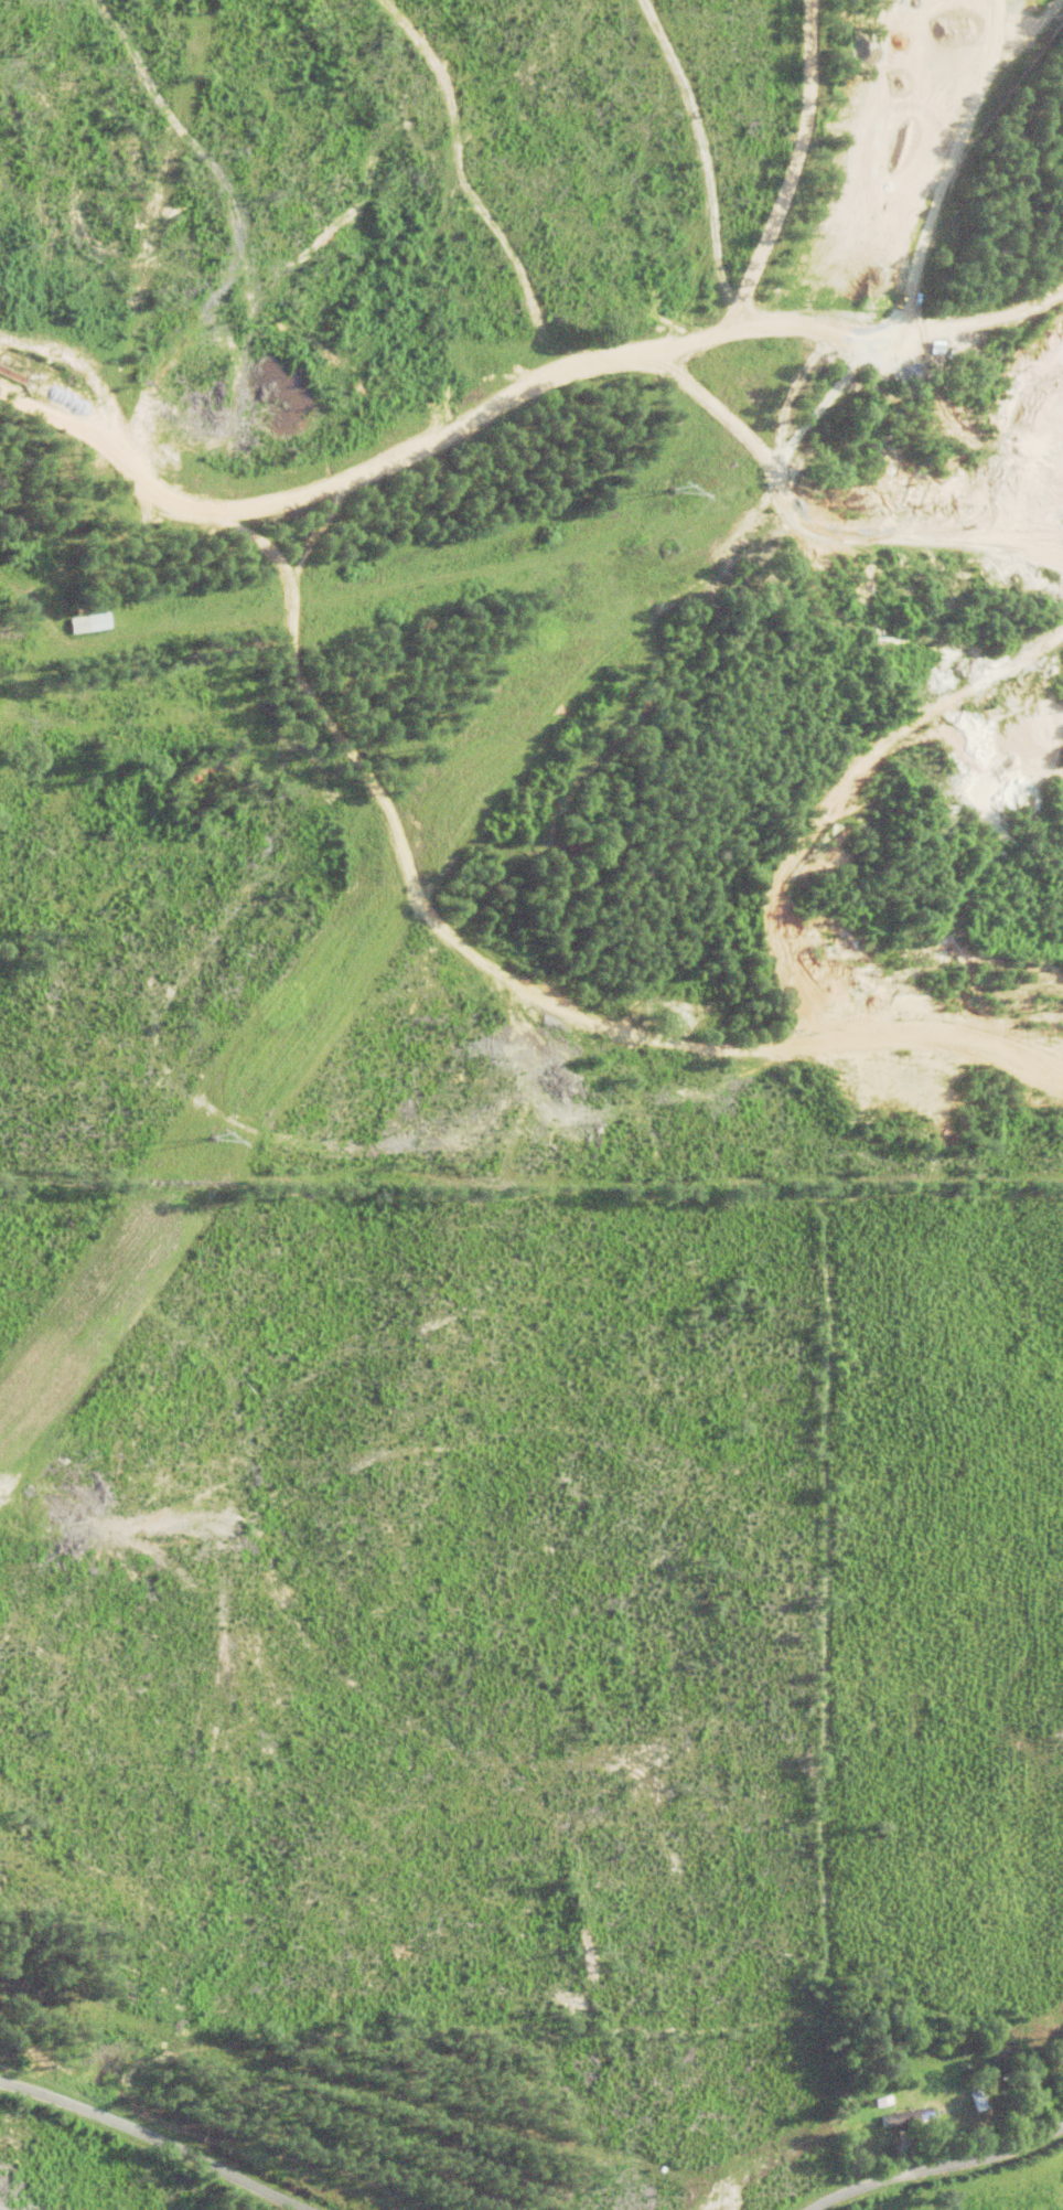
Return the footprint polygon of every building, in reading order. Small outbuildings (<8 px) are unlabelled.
[(934,339),(921,339),(921,353),(934,353),(934,339)] [(97,629),(95,613),(57,618),(58,633),(97,629)] [(868,2115),(870,2128),(921,2117),(918,2105),(868,2115)]
